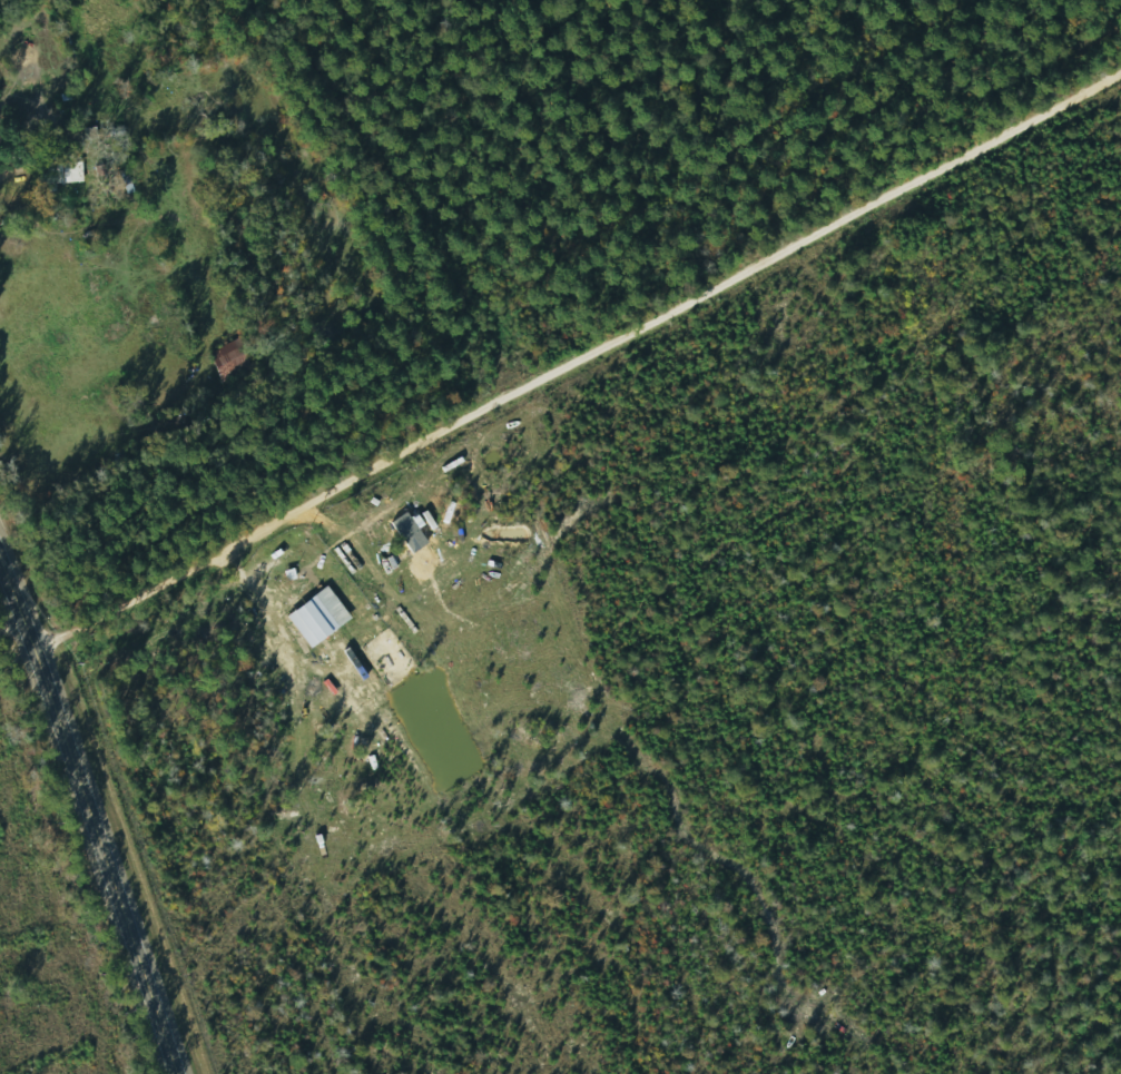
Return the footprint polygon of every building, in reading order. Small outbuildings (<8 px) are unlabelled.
[(48,183),(81,183),(81,163),(48,163),(48,183)] [(223,385),(254,371),(240,340),(209,353),(223,385)]
